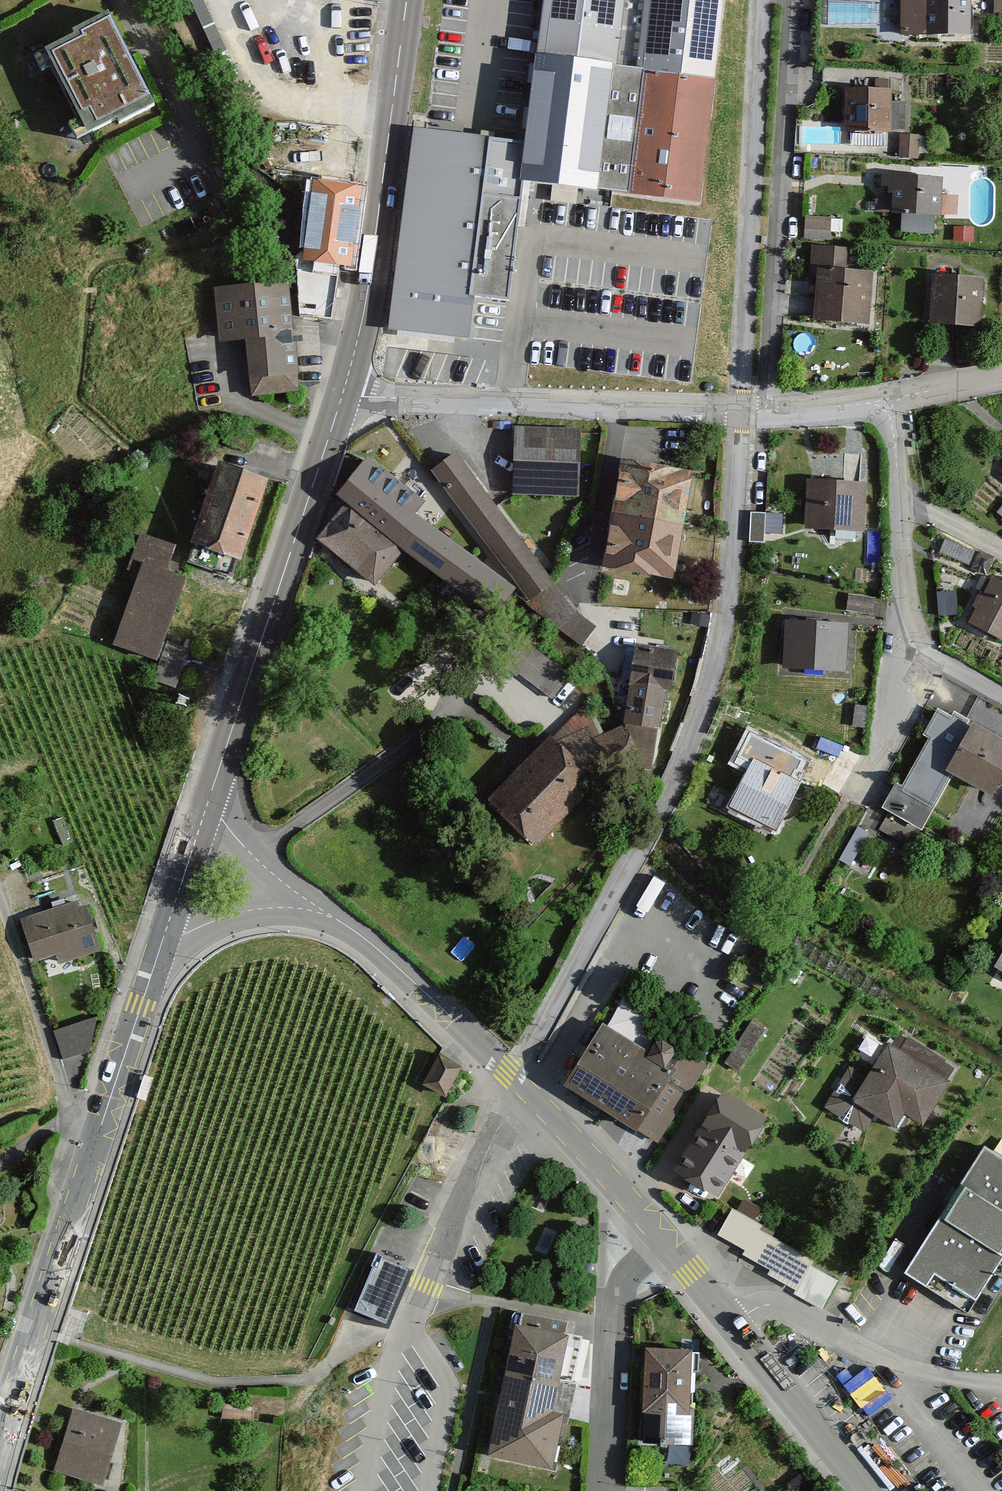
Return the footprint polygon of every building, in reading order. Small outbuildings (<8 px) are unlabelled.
[(532,52),(612,62),(619,63),(627,0),(539,0),(532,52)] [(640,20),(657,22),(719,28),(722,0),(642,0),(640,20)] [(925,36),(973,36),(972,0),(925,0),(925,36)] [(108,16),(34,54),(79,141),(153,103),(108,16)] [(719,28),(657,22),(652,71),(715,78),(719,28)] [(612,62),(532,52),(524,140),(520,182),(540,185),(596,192),(612,62)] [(652,71),(637,69),(623,191),(635,193),(701,200),(715,78),(652,71)] [(891,87),(847,88),(848,134),(892,133),(891,87)] [(408,129),(388,330),(471,338),(475,297),(508,301),(520,182),(524,140),(408,129)] [(902,152),(922,156),(927,135),(906,131),(902,152)] [(941,174),(891,173),(890,222),(940,223),(941,174)] [(364,185),(313,178),(303,247),(296,258),(301,314),(333,317),(341,262),(353,264),(364,185)] [(807,237),(834,239),(835,215),(808,214),(807,237)] [(815,268),(813,323),(872,326),(874,271),(815,268)] [(983,275),(932,274),(932,325),(983,326),(983,275)] [(290,282),(215,286),(218,341),(250,339),(253,391),(296,389),(290,282)] [(583,425),(512,427),(511,498),(583,501),(583,425)] [(455,447),(429,470),(526,608),(551,582),(455,447)] [(684,464),(617,452),(599,566),(674,580),(684,464)] [(423,498),(365,456),(334,499),(341,504),(399,546),(469,597),(490,568),(413,512),(423,498)] [(213,459),(182,543),(238,563),(269,479),(213,459)] [(866,482),(809,481),(808,533),(866,534),(866,482)] [(341,504),(314,540),(372,583),(399,546),(341,504)] [(753,538),(769,538),(770,525),(783,526),(784,511),(754,510),(753,538)] [(173,546),(140,533),(127,569),(138,573),(112,642),(155,658),(184,581),(163,574),(173,546)] [(988,579),(969,622),(1001,637),(1001,585),(988,579)] [(848,625),(787,621),(784,670),(845,673),(848,625)] [(678,648),(632,646),(626,729),(624,753),(623,767),(653,765),(678,648)] [(938,710),(924,734),(930,738),(903,786),(898,783),(884,807),(921,828),(953,773),(991,795),(1001,776),(1001,740),(974,724),(971,728),(967,725),(970,719),(954,710),(951,717),(938,710)] [(626,729),(569,754),(591,777),(624,753),(626,729)] [(553,737),(486,800),(533,849),(599,786),(591,777),(569,754),(553,737)] [(791,764),(761,748),(730,807),(775,831),(800,784),(785,776),(791,764)] [(80,896),(23,917),(37,981),(94,961),(80,896)] [(90,1017),(56,1027),(65,1055),(99,1045),(90,1017)] [(879,1023),(825,1113),(864,1137),(876,1117),(897,1129),(905,1116),(925,1128),(960,1071),(879,1023)] [(603,1026),(566,1084),(662,1143),(708,1070),(657,1038),(647,1054),(603,1026)] [(443,1055),(422,1086),(445,1100),(465,1069),(443,1055)] [(767,1120),(720,1092),(672,1170),(718,1199),(767,1120)] [(905,1276),(967,1315),(1001,1260),(1001,1162),(983,1151),(905,1276)] [(840,1283),(733,1216),(715,1243),(823,1311),(840,1283)] [(378,1262),(356,1311),(384,1324),(407,1275),(378,1262)] [(584,1334),(516,1319),(485,1461),(553,1476),(584,1334)] [(696,1350),(647,1349),(644,1447),(693,1448),(696,1350)] [(119,1429),(72,1411),(52,1467),(99,1484),(119,1429)]
